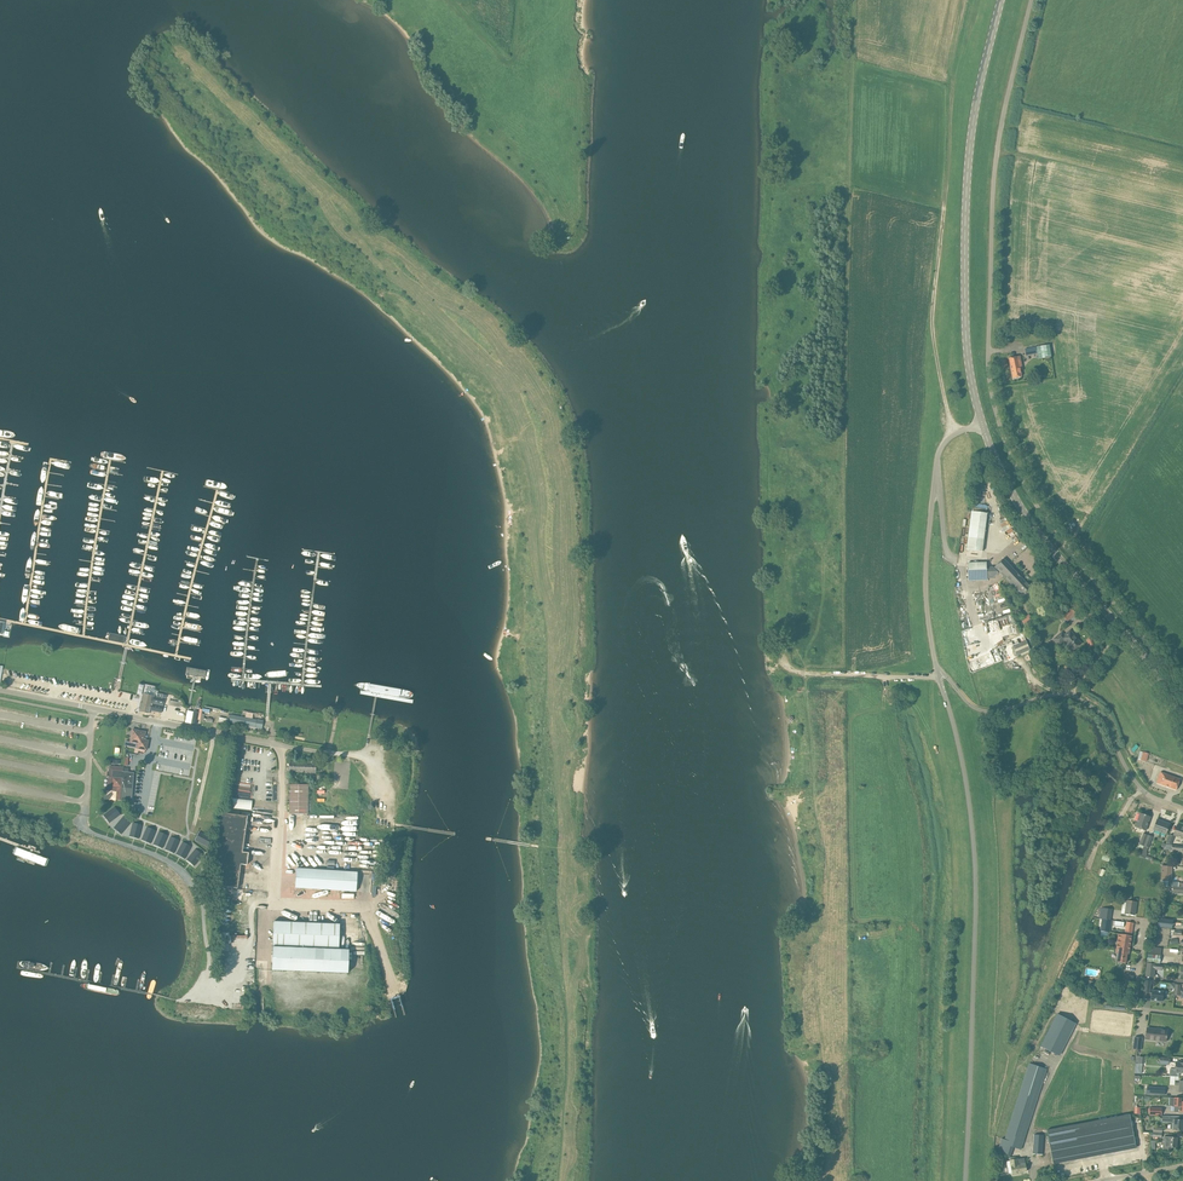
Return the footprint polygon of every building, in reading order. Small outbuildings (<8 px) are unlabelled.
[(1051,357),(1049,345),(1025,349),(1026,355),(1038,353),(1039,359),(1051,357)] [(1022,369),(1020,356),(1009,358),(1013,378),(1022,377),(1020,370),(1022,369)] [(972,512),(967,550),(982,552),(987,514),(986,513),(987,509),(972,507),(972,512)] [(1032,589),(1004,559),(995,567),(1017,591),(1015,593),(1020,599),(1024,595),(1024,596),(1032,589)] [(968,563),(969,580),(987,580),(987,578),(993,578),(998,573),(992,566),(987,566),(987,562),(974,563),(968,563)] [(1075,613),(1070,607),(1061,614),(1066,620),(1075,613)] [(985,612),(978,614),(979,620),(987,618),(985,612)] [(1030,615),(1021,618),(1023,623),(1032,620),(1030,615)] [(1075,636),(1070,630),(1064,636),(1061,633),(1054,639),(1059,645),(1064,641),(1073,651),(1081,643),(1080,644),(1074,636),(1075,636)] [(1018,655),(1032,650),(1028,640),(1014,645),(1018,655)] [(188,674),(206,678),(208,670),(190,666),(188,674)] [(162,698),(163,695),(157,693),(157,696),(154,696),(145,694),(141,711),(148,713),(151,701),(154,701),(152,711),(161,713),(165,698),(162,698)] [(227,722),(255,727),(262,728),(264,720),(230,714),(229,719),(219,717),(218,721),(227,723),(227,722)] [(130,742),(138,743),(137,748),(146,749),(148,741),(144,740),(145,732),(133,729),(130,742)] [(1148,753),(1140,751),(1138,759),(1146,761),(1148,753)] [(291,762),(291,772),(318,772),(318,762),(291,762)] [(109,772),(109,776),(110,776),(110,777),(112,777),(112,786),(133,788),(134,772),(129,772),(130,768),(127,767),(124,767),(124,771),(123,771),(111,770),(111,772),(109,772)] [(1180,779),(1160,772),(1157,783),(1176,790),(1180,779)] [(371,783),(291,780),(290,814),(370,816),(371,783)] [(238,787),(237,797),(251,799),(253,790),(238,787)] [(253,809),(254,799),(233,798),(232,808),(253,809)] [(120,814),(114,807),(107,813),(112,820),(120,814)] [(247,816),(222,813),(212,885),(238,888),(241,864),(247,865),(248,853),(243,852),(247,816)] [(1150,817),(1140,813),(1135,827),(1145,831),(1150,817)] [(130,823),(123,818),(116,825),(123,831),(130,823)] [(1170,824),(1157,819),(1154,830),(1166,834),(1170,824)] [(142,826),(133,823),(131,832),(139,835),(142,826)] [(1177,825),(1174,835),(1182,838),(1182,827),(1177,825)] [(156,831),(147,827),(143,836),(152,840),(156,831)] [(167,836),(159,832),(155,841),(164,844),(167,836)] [(203,833),(199,841),(207,846),(211,838),(203,833)] [(1139,844),(1139,847),(1143,848),(1140,856),(1140,857),(1140,856),(1148,835),(1143,834),(1139,844)] [(1140,856),(1140,857),(1152,861),(1153,858),(1146,855),(1147,853),(1146,853),(1148,848),(1152,837),(1148,835),(1140,856)] [(179,841),(171,837),(167,846),(175,849),(179,841)] [(191,846),(183,842),(178,851),(186,855),(191,846)] [(1101,860),(1109,862),(1114,848),(1107,845),(1101,860)] [(202,855),(195,849),(189,857),(196,863),(202,855)] [(1172,866),(1162,865),(1161,878),(1171,879),(1172,866)] [(356,892),(357,872),(296,868),(295,888),(356,892)] [(197,900),(181,896),(179,902),(195,906),(197,900)] [(1137,902),(1127,901),(1125,914),(1135,915),(1137,902)] [(1102,919),(1111,920),(1110,920),(1112,909),(1101,908),(1099,919),(1102,919)] [(1111,920),(1102,919),(1100,931),(1110,932),(1111,920)] [(1173,921),(1158,919),(1157,927),(1172,929),(1173,921)] [(273,947),(339,949),(340,924),(296,922),(274,921),(273,947)] [(1118,934),(1117,947),(1120,948),(1119,949),(1123,950),(1123,949),(1130,950),(1130,948),(1132,936),(1133,923),(1127,922),(1125,935),(1118,934)] [(349,950),(339,949),(273,947),(272,970),(348,973),(349,950)] [(1117,947),(1116,952),(1119,953),(1117,962),(1119,962),(1118,963),(1122,964),(1122,963),(1126,963),(1127,954),(1129,954),(1130,950),(1123,949),(1123,950),(1119,949),(1120,948),(1117,947)] [(1162,949),(1148,947),(1147,952),(1147,953),(1146,962),(1159,964),(1162,949)] [(1147,963),(1146,976),(1153,977),(1154,977),(1154,972),(1155,969),(1158,970),(1162,970),(1162,965),(1155,964),(1153,964),(1147,963)] [(1134,976),(1126,975),(1125,985),(1132,986),(1134,976)] [(190,990),(175,986),(173,991),(189,995),(190,990)] [(1152,990),(1150,1000),(1158,1001),(1157,1002),(1161,1002),(1161,1001),(1162,1001),(1163,996),(1164,997),(1165,991),(1159,990),(1158,991),(1152,990)] [(227,991),(226,1000),(243,1001),(243,992),(227,991)] [(183,1010),(166,1007),(165,1013),(182,1016),(183,1010)] [(206,1013),(189,1009),(188,1014),(205,1018),(206,1013)] [(1160,1030),(1147,1029),(1146,1039),(1166,1041),(1166,1038),(1167,1038),(1167,1036),(1166,1036),(1167,1030),(1160,1030)] [(1142,1038),(1134,1037),(1133,1049),(1140,1050),(1142,1038)] [(1135,1073),(1142,1074),(1142,1064),(1144,1064),(1145,1057),(1136,1056),(1135,1064),(1136,1064),(1135,1073)] [(1169,1076),(1171,1076),(1179,1077),(1179,1073),(1182,1074),(1182,1063),(1175,1062),(1175,1069),(1170,1069),(1169,1076)] [(1047,1069),(1029,1063),(1005,1139),(1001,1138),(1000,1144),(999,1153),(1010,1157),(1013,1147),(1021,1150),(1047,1069)] [(1174,1085),(1179,1085),(1178,1092),(1180,1092),(1182,1093),(1182,1081),(1181,1081),(1179,1080),(1179,1081),(1175,1080),(1174,1085)] [(1141,1086),(1141,1093),(1165,1095),(1165,1088),(1141,1086)] [(1175,1106),(1175,1111),(1182,1112),(1182,1102),(1182,1098),(1174,1098),(1174,1106),(1175,1106)] [(1130,1114),(1116,1117),(1122,1151),(1136,1148),(1130,1114)] [(1162,1122),(1171,1122),(1170,1129),(1174,1129),(1182,1130),(1182,1126),(1182,1120),(1179,1120),(1180,1116),(1164,1116),(1163,1116),(1162,1122)] [(1109,1153),(1122,1151),(1116,1117),(1102,1119),(1109,1153)] [(1102,1119),(1088,1122),(1095,1156),(1109,1153),(1102,1119)] [(1088,1122),(1074,1125),(1081,1159),(1095,1156),(1088,1122)] [(1074,1125),(1061,1127),(1067,1161),(1081,1159),(1074,1125)] [(1047,1130),(1053,1164),(1067,1161),(1061,1127),(1047,1130)] [(1044,1135),(1034,1135),(1033,1154),(1043,1154),(1044,1135)] [(1169,1137),(1164,1137),(1163,1149),(1171,1150),(1171,1147),(1176,1148),(1177,1138),(1169,1137)] [(1010,1161),(1007,1161),(1009,1173),(1012,1173),(1013,1175),(1019,1174),(1019,1172),(1027,1171),(1026,1164),(1025,1164),(1024,1158),(1016,1159),(1016,1157),(1010,1158),(1010,1161)]
